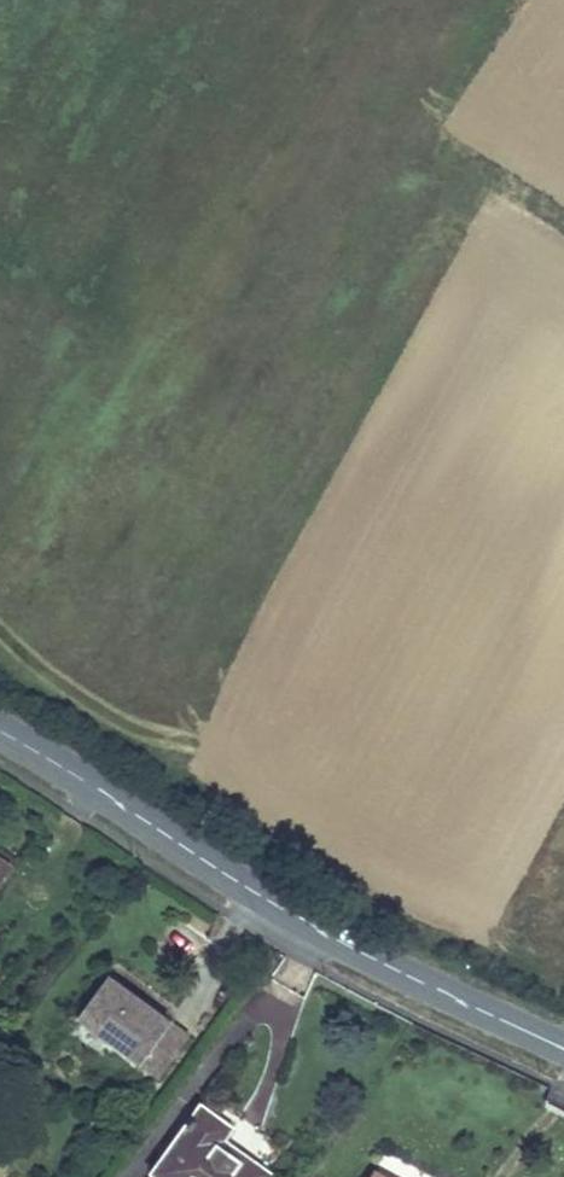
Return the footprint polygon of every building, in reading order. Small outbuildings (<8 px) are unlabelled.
[(5,903),(33,861),(0,839),(0,900),(5,903)] [(202,1026),(160,998),(156,1004),(137,994),(142,985),(122,972),(94,1011),(174,1067),(202,1026)] [(156,1004),(160,998),(142,985),(137,994),(156,1004)] [(213,1091),(159,1166),(174,1176),(272,1176),(293,1147),(213,1091)] [(379,1176),(404,1176),(384,1167),(379,1176)]
